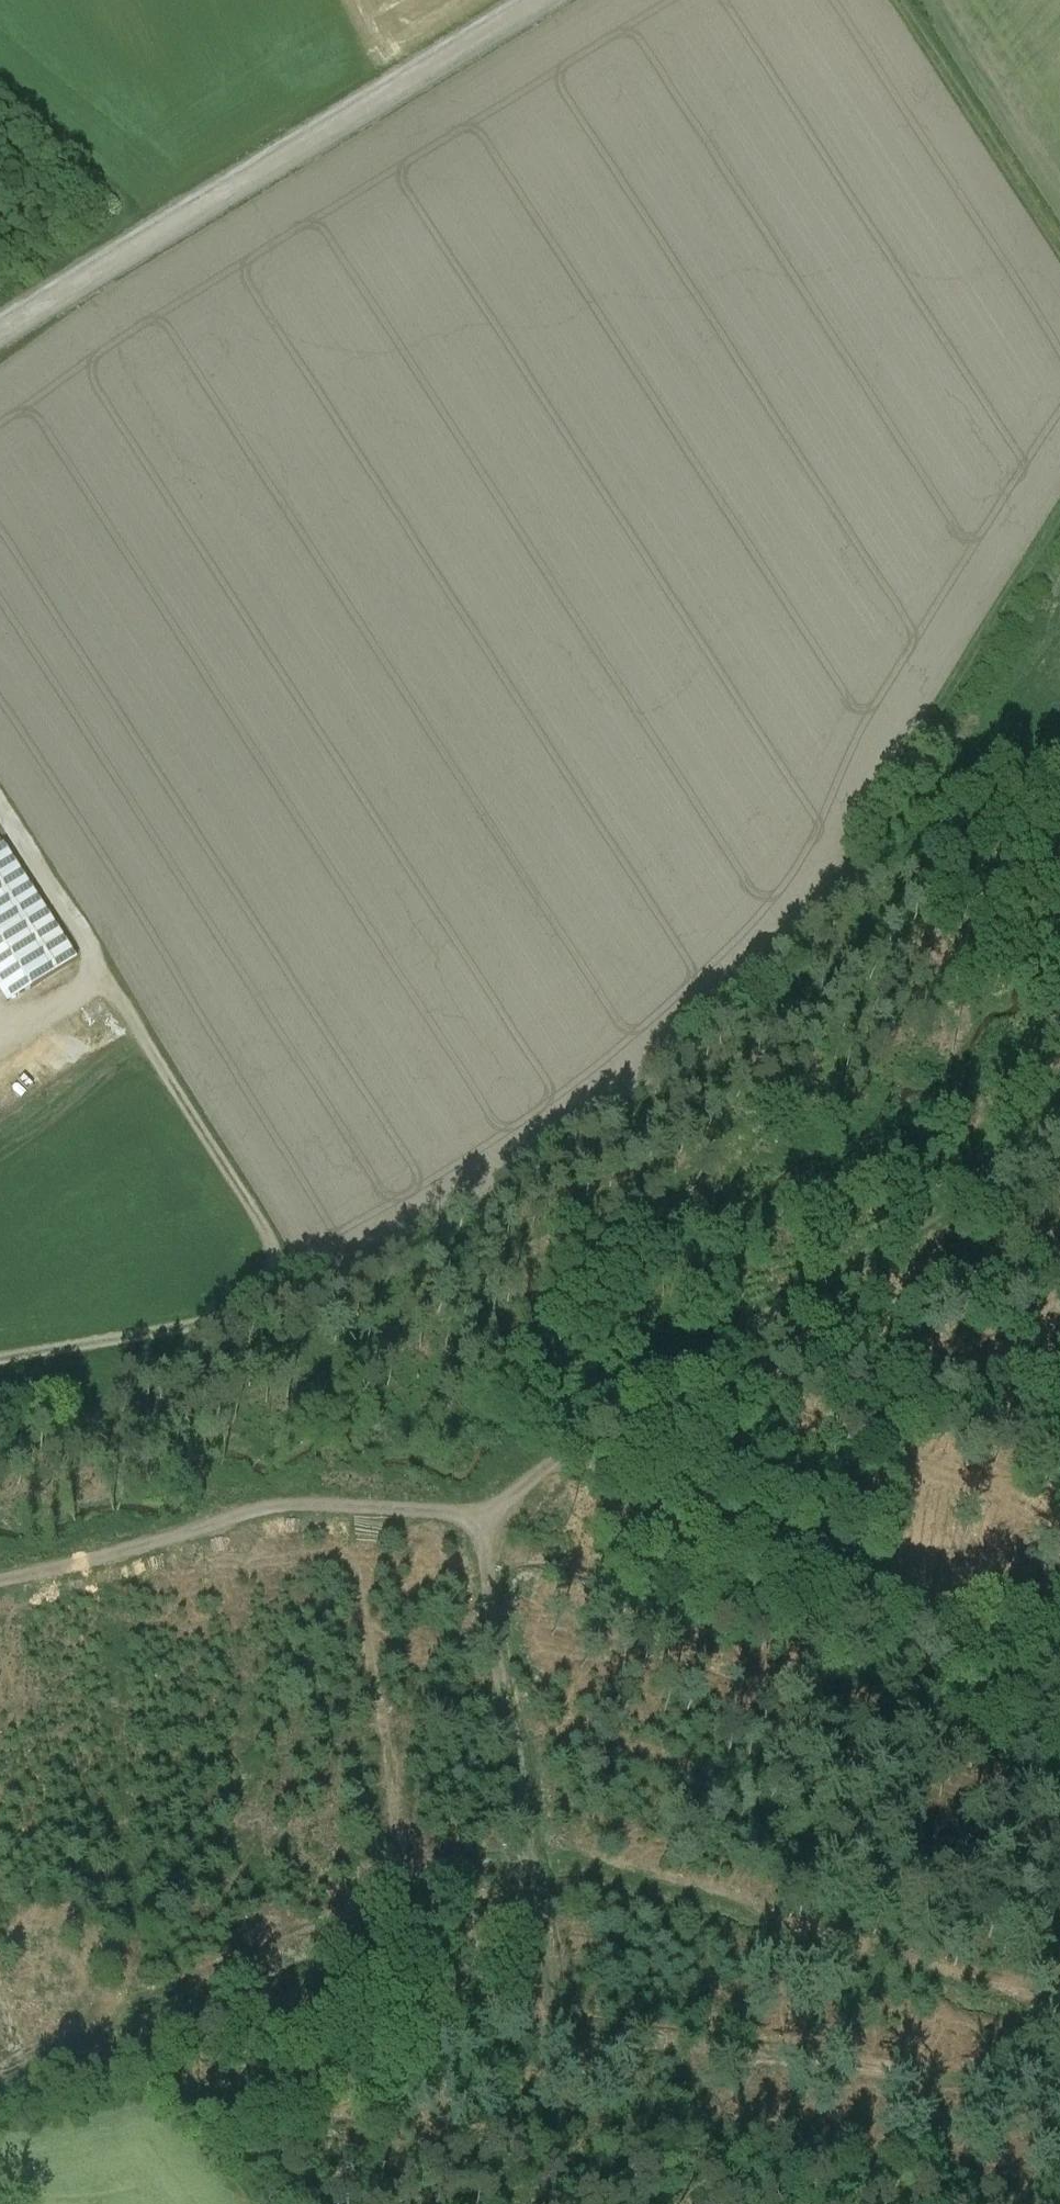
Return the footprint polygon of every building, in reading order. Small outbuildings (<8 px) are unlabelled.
[(0,849),(0,941),(30,988),(76,959),(4,847),(0,849)]
